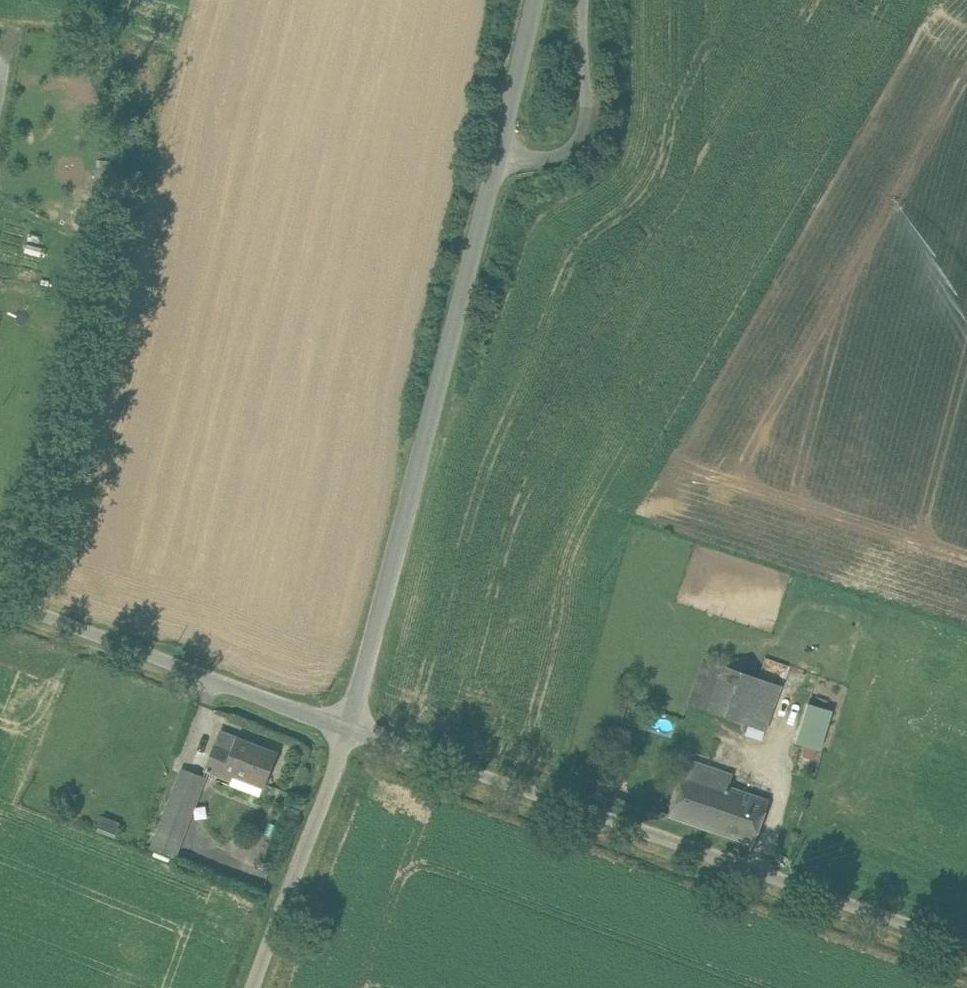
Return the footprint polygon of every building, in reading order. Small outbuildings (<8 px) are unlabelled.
[(742,722),(746,711),(768,719),(780,685),(705,659),(689,704),(742,722)] [(821,750),(833,711),(807,703),(795,742),(821,750)] [(746,711),(742,722),(747,724),(764,730),(768,719),(746,711)] [(764,730),(747,724),(744,734),(761,740),(764,730)] [(232,750),(237,738),(221,732),(217,743),(232,750)] [(276,753),(237,738),(232,750),(217,743),(207,769),(232,779),(234,775),(263,786),(276,753)] [(733,774),(690,759),(685,773),(728,788),(733,774)] [(206,778),(182,769),(152,848),(175,857),(206,778)] [(728,788),(685,773),(671,814),(713,829),(728,788)] [(259,797),(263,786),(234,775),(232,779),(230,786),(259,797)] [(767,802),(728,788),(713,829),(753,842),(767,802)]
